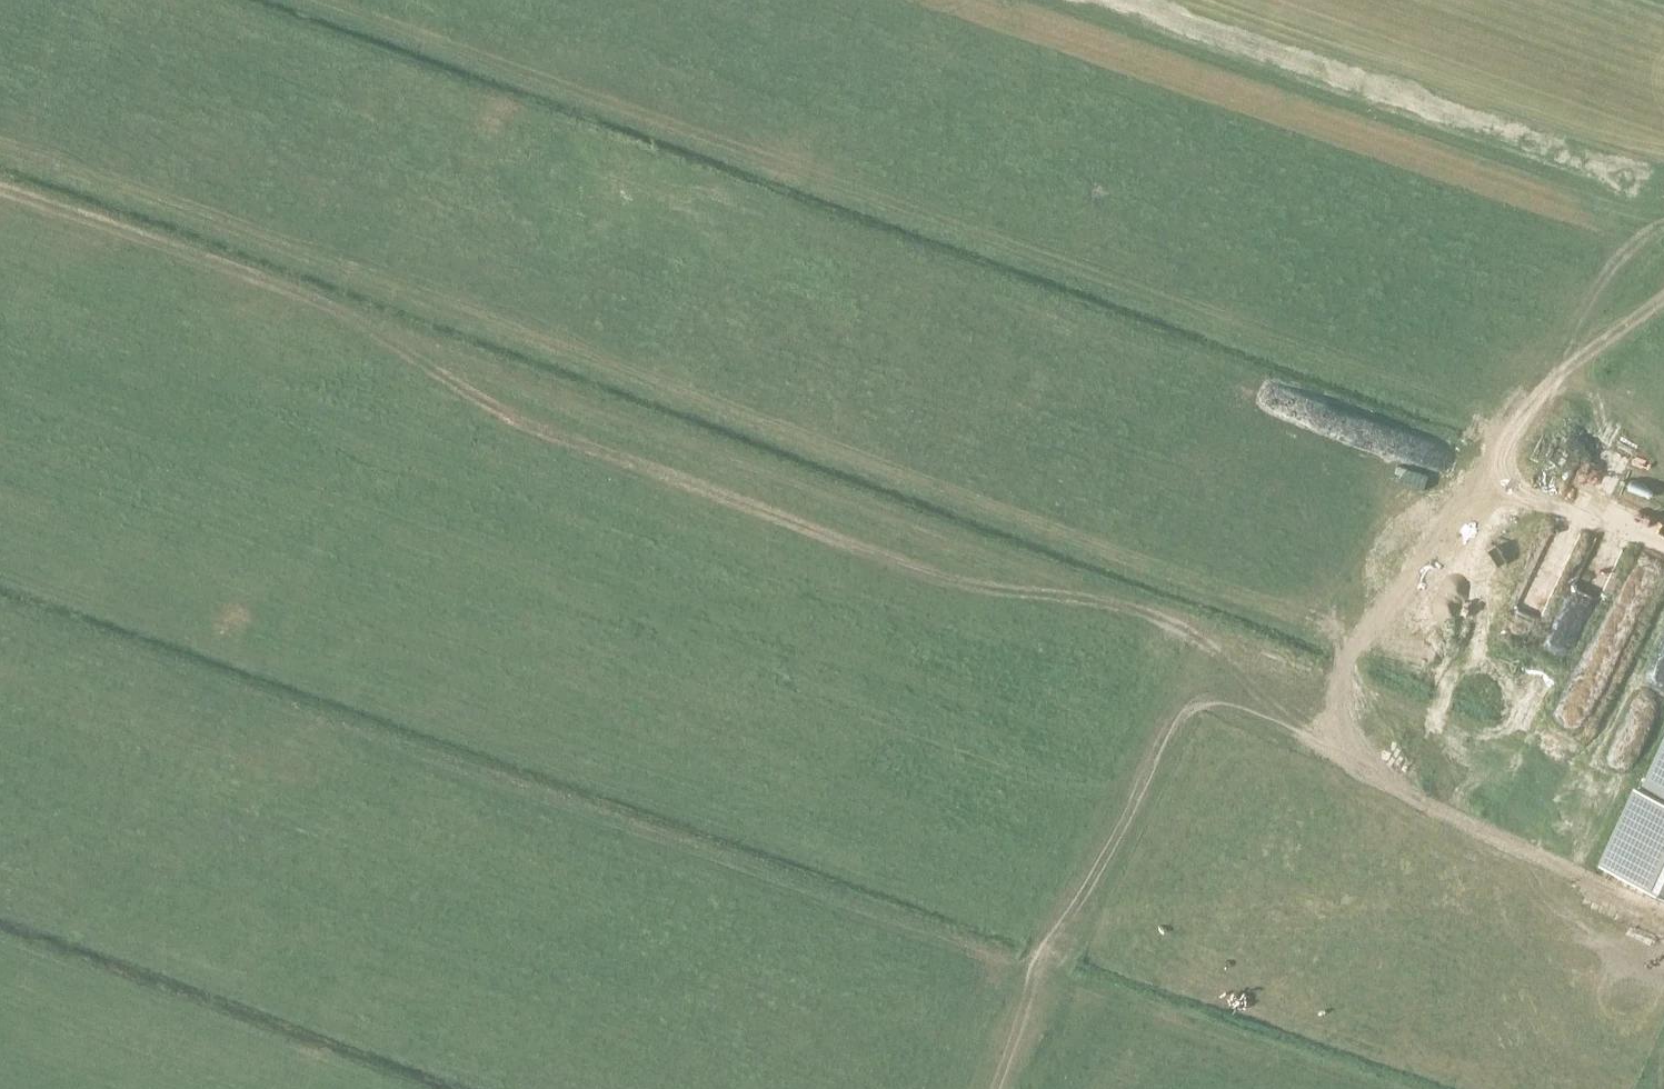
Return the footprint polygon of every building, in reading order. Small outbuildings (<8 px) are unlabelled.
[(1654,505),(1657,494),(1637,489),(1634,501),(1654,505)] [(1572,707),(1593,712),(1598,692),(1577,686),(1572,707)] [(1604,862),(1663,891),(1663,736),(1604,862)]
